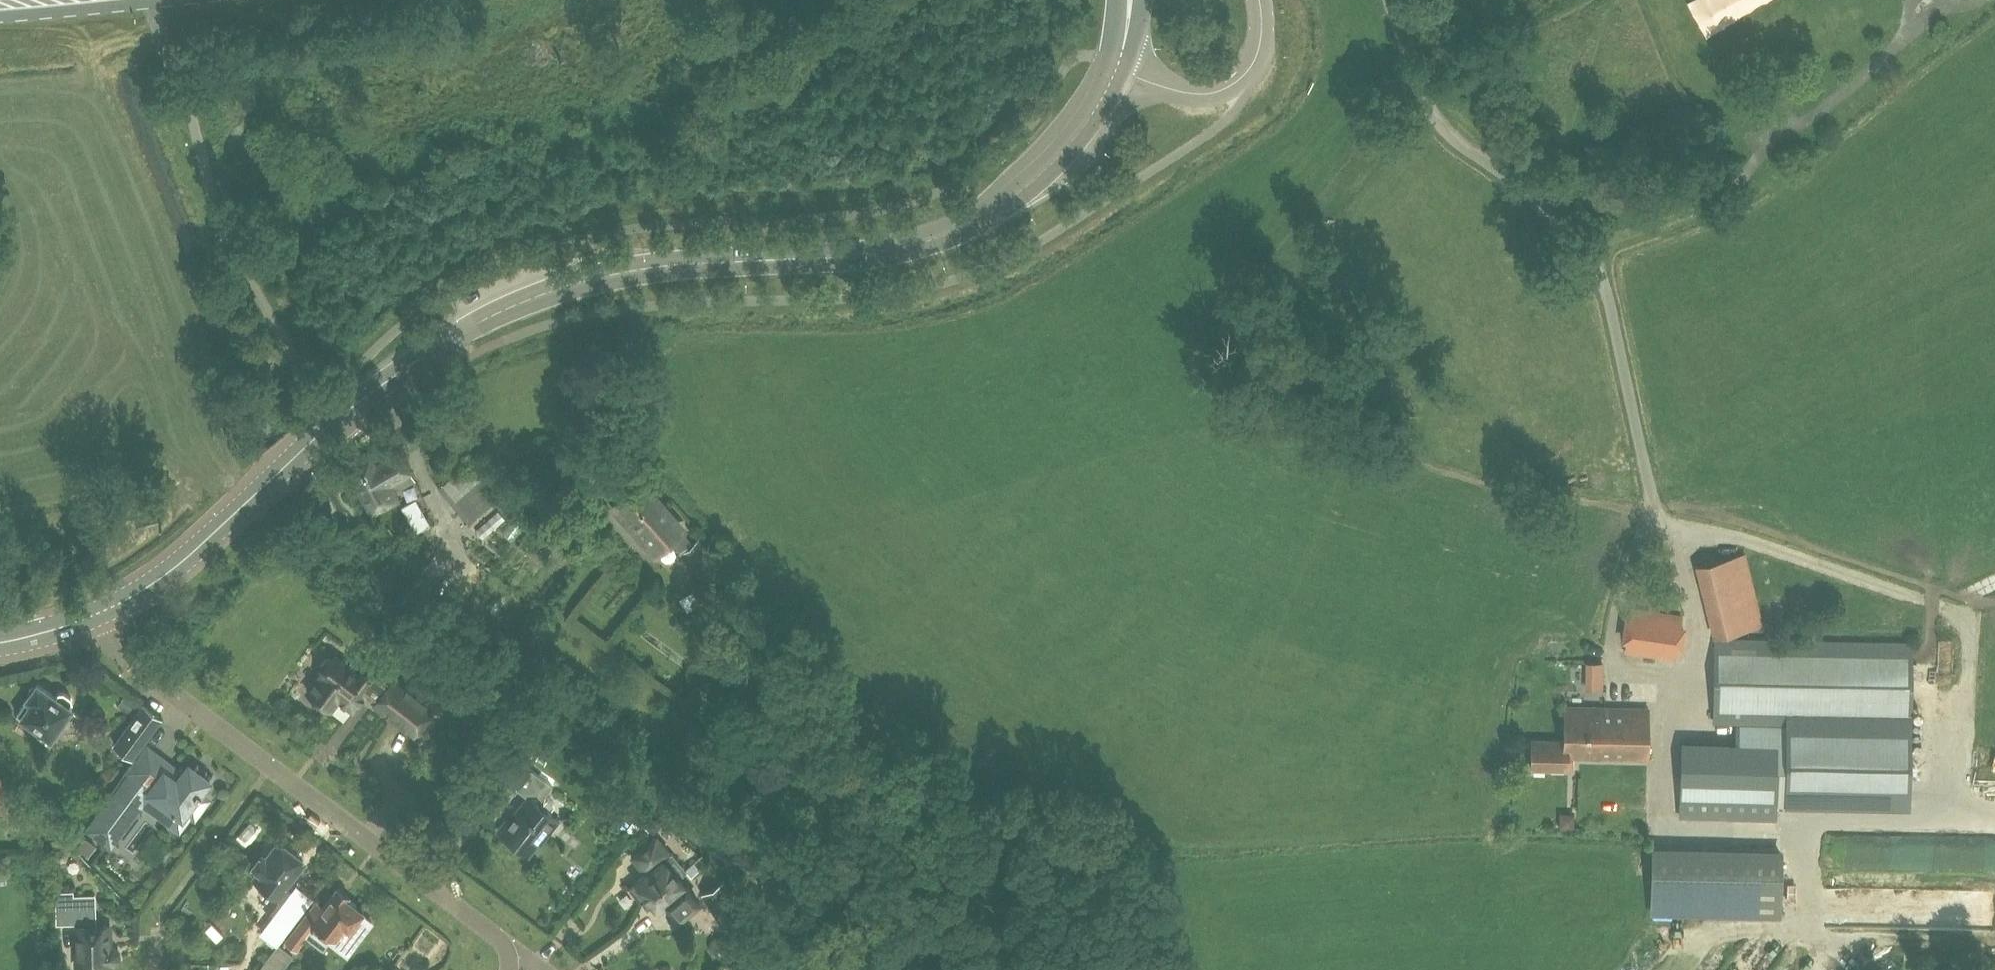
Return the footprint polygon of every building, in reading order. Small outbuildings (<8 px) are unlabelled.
[(348,467),(371,512),(397,499),(393,492),(415,481),(395,443),(370,456),(348,467)] [(507,517),(517,509),(502,494),(500,496),(470,460),(438,488),(469,523),(494,502),(507,517)] [(656,550),(671,537),(680,548),(690,539),(641,483),(616,505),(656,550)] [(482,538),(505,518),(498,511),(476,530),(482,538)] [(682,550),(706,578),(719,567),(721,566),(697,537),(682,550)] [(1631,608),(1625,651),(1676,658),(1682,615),(1631,608)] [(1910,801),(1913,641),(1716,638),(1714,721),(1790,723),(1793,799),(1910,801)] [(321,706),(324,702),(331,707),(339,696),(353,707),(362,695),(373,704),(376,701),(414,730),(431,708),(392,678),(391,678),(357,652),(348,663),(334,653),(331,657),(326,657),(321,664),(323,667),(319,672),(320,672),(307,689),(315,695),(312,699),(321,706)] [(59,691),(56,695),(42,686),(37,683),(27,697),(27,698),(17,712),(41,729),(38,733),(47,739),(50,735),(51,736),(63,719),(65,721),(73,711),(70,709),(72,707),(70,705),(73,701),(72,696),(64,691),(59,691)] [(130,714),(139,702),(126,693),(117,705),(130,714)] [(113,743),(133,759),(163,718),(143,702),(113,743)] [(1568,756),(1647,758),(1649,707),(1565,704),(1564,739),(1532,739),(1531,767),(1568,767),(1568,756)] [(1680,740),(1678,816),(1777,820),(1778,742),(1680,740)] [(182,772),(147,746),(130,769),(136,773),(123,790),(119,788),(89,827),(106,840),(116,827),(119,829),(129,817),(125,814),(145,787),(173,808),(166,818),(168,819),(167,821),(176,828),(177,826),(179,827),(190,812),(194,815),(198,811),(199,812),(206,803),(205,802),(208,797),(201,792),(201,791),(200,790),(210,778),(204,774),(207,770),(197,763),(194,767),(189,762),(182,772)] [(501,832),(528,854),(538,841),(541,843),(559,819),(538,803),(552,785),(508,751),(492,771),(515,789),(516,787),(528,797),(510,820),(506,818),(500,826),(503,828),(501,832)] [(632,835),(640,826),(633,820),(626,830),(632,835)] [(629,887),(639,899),(663,879),(665,882),(677,874),(664,858),(670,853),(656,837),(633,855),(646,871),(636,881),(629,887)] [(285,841),(281,842),(280,842),(267,860),(262,856),(253,867),(260,872),(255,879),(271,891),(260,906),(275,917),(294,892),(284,885),(303,859),(292,851),(293,847),(285,841)] [(679,916),(699,900),(677,874),(665,882),(663,879),(639,899),(641,901),(648,896),(659,908),(667,902),(679,916)] [(749,918),(748,915),(725,879),(702,893),(726,932),(749,918)] [(357,901),(348,895),(348,894),(338,886),(323,906),(317,901),(287,941),(296,948),(316,922),(351,949),(373,920),(362,912),(363,910),(357,906),(357,901)] [(95,894),(74,894),(74,890),(56,890),(56,923),(76,922),(77,966),(110,966),(110,963),(113,963),(117,960),(117,952),(113,947),(109,947),(109,924),(96,925),(95,894)]
